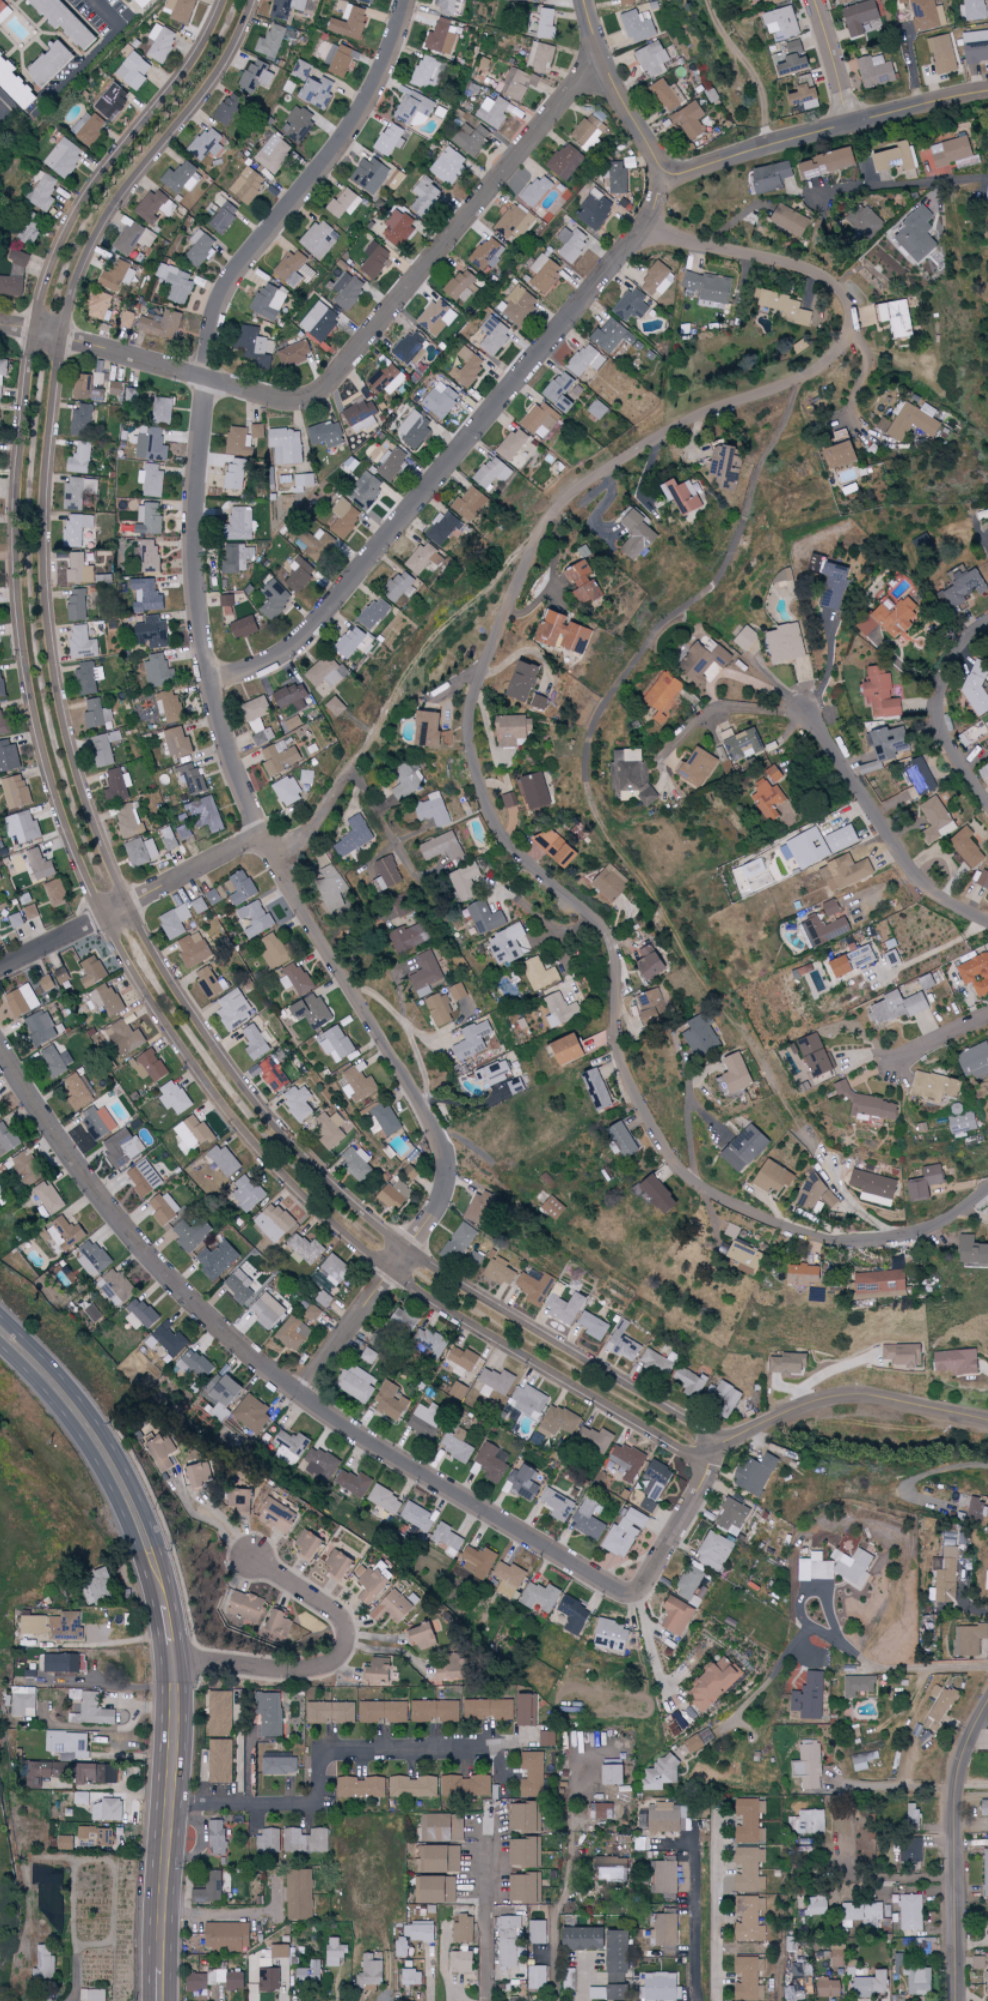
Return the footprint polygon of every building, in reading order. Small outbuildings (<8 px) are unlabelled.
[(89,40),(53,0),(22,0),(50,30),(53,27),(77,52),(89,40)] [(139,9),(149,0),(131,0),(139,9)] [(162,18),(186,26),(194,0),(168,0),(162,18)] [(290,9),(304,12),(307,0),(273,0),(269,18),(288,22),(290,9)] [(464,0),(438,0),(436,12),(461,17),(464,0)] [(850,40),(866,34),(862,24),(880,18),(874,0),(871,0),(840,10),(850,40)] [(946,5),(935,7),(934,0),(907,0),(914,32),(951,24),(946,5)] [(985,0),(965,0),(965,20),(985,20),(985,0)] [(11,12),(0,2),(0,21),(2,22),(11,12)] [(328,17),(324,31),(357,41),(366,11),(345,5),(340,21),(328,17)] [(797,34),(792,16),(788,17),(785,6),(754,15),(757,26),(763,25),(765,35),(775,32),(777,40),(797,34)] [(536,39),(552,40),(553,10),(537,9),(536,39)] [(659,35),(650,11),(638,15),(636,9),(619,15),(630,45),(659,35)] [(452,56),(459,29),(451,26),(452,21),(435,16),(426,49),(452,56)] [(176,35),(154,24),(147,38),(152,41),(145,56),(161,64),(176,35)] [(265,40),(258,37),(253,53),(275,60),(281,38),(293,41),(296,32),(269,24),(265,40)] [(987,62),(987,31),(963,32),(963,62),(987,62)] [(927,38),(933,75),(957,71),(951,34),(927,38)] [(36,88),(68,58),(52,41),(20,71),(36,88)] [(554,47),(533,41),(525,69),(546,75),(554,47)] [(783,54),(769,58),(774,76),(805,68),(797,41),(781,45),(783,54)] [(666,62),(660,42),(632,50),(638,73),(648,71),(650,77),(666,72),(664,63),(666,62)] [(360,53),(330,43),(323,64),(328,65),(325,73),(342,79),(349,59),(357,61),(360,53)] [(112,76),(135,92),(152,67),(129,51),(112,76)] [(412,85),(435,92),(445,63),(421,55),(412,85)] [(855,58),(858,87),(893,83),(891,62),(883,63),(883,55),(855,58)] [(259,83),(267,87),(272,75),(266,72),(269,66),(251,57),(237,88),(253,95),(259,83)] [(21,107),(32,96),(8,72),(10,70),(0,59),(0,86),(21,107)] [(311,67),(296,59),(288,75),(302,83),(311,67)] [(540,79),(512,66),(500,94),(520,103),(528,85),(536,88),(540,79)] [(794,77),(797,90),(779,94),(782,107),(800,104),(801,110),(817,107),(814,88),(811,89),(808,75),(794,77)] [(296,100),(308,104),(308,105),(325,110),(329,95),(329,96),(333,82),(311,76),(310,83),(301,80),(296,100)] [(676,84),(667,88),(663,79),(651,85),(665,114),(686,104),(676,84)] [(294,83),(284,81),(282,92),(291,94),(294,83)] [(107,84),(92,106),(113,120),(128,98),(107,84)] [(399,92),(402,94),(394,118),(426,128),(435,100),(400,88),(399,92)] [(511,103),(498,96),(495,102),(486,98),(475,118),(497,129),(511,103)] [(704,115),(693,100),(666,119),(671,126),(676,123),(689,141),(705,131),(697,120),(704,115)] [(298,144),(314,117),(294,105),(278,132),(298,144)] [(93,146),(106,122),(84,110),(71,134),(93,146)] [(569,138),(592,154),(602,141),(599,139),(607,127),(587,113),(569,138)] [(404,140),(400,139),(404,130),(386,122),(373,151),(388,158),(393,146),(400,150),(404,140)] [(492,136),(480,125),(474,131),(466,123),(451,140),(471,159),(492,136)] [(215,157),(224,148),(217,142),(221,138),(208,126),(186,150),(200,163),(209,152),(215,157)] [(291,149),(273,134),(252,159),(271,174),(291,149)] [(929,147),(936,168),(972,156),(966,136),(929,147)] [(44,162),(65,179),(85,153),(64,137),(44,162)] [(867,154),(870,171),(901,167),(902,171),(914,169),(910,140),(892,142),(893,150),(867,154)] [(545,169),(569,183),(586,154),(562,141),(545,169)] [(468,162),(449,146),(428,171),(447,187),(468,162)] [(802,178),(851,168),(847,151),(795,162),(795,160),(748,170),(752,184),(754,184),(757,194),(784,188),(782,179),(801,175),(802,178)] [(361,159),(349,181),(376,197),(391,170),(371,158),(368,163),(361,159)] [(174,173),(169,168),(158,181),(174,196),(184,186),(190,192),(204,177),(185,160),(174,173)] [(625,193),(625,162),(606,163),(606,168),(602,168),(602,178),(609,178),(609,194),(625,193)] [(266,180),(246,165),(227,191),(247,206),(266,180)] [(29,202),(48,212),(55,199),(51,197),(60,181),(45,173),(29,202)] [(531,209),(553,185),(541,173),(519,198),(531,209)] [(409,208),(421,218),(443,194),(425,177),(412,192),(419,198),(409,208)] [(344,211),(350,215),(362,201),(345,187),(326,212),(337,220),(344,211)] [(152,225),(161,212),(169,217),(177,205),(153,188),(136,214),(152,225)] [(615,204),(594,189),(573,217),(594,233),(615,204)] [(214,204),(219,206),(208,228),(223,236),(238,208),(217,197),(214,204)] [(536,217),(516,201),(493,229),(513,245),(536,217)] [(808,221),(780,203),(769,219),(798,237),(808,221)] [(932,217),(922,206),(889,236),(914,264),(936,245),(925,233),(931,228),(926,222),(932,217)] [(877,227),(882,217),(860,207),(848,235),(857,239),(863,227),(870,230),(872,225),(877,227)] [(382,237),(397,249),(417,225),(397,209),(385,223),(390,227),(382,237)] [(130,257),(135,243),(150,249),(157,232),(124,218),(111,250),(130,257)] [(321,261),(341,235),(319,219),(300,244),(321,261)] [(20,243),(33,247),(41,225),(27,221),(20,243)] [(566,243),(556,254),(569,264),(588,241),(568,225),(558,236),(566,243)] [(190,241),(193,244),(184,258),(199,268),(217,242),(198,229),(190,241)] [(506,250),(488,235),(467,260),(481,271),(487,264),(492,268),(506,250)] [(368,256),(357,271),(373,281),(391,254),(372,241),(364,253),(368,256)] [(306,282),(314,273),(305,264),(308,261),(296,249),(273,272),(293,290),(303,279),(306,282)] [(13,252),(10,277),(0,276),(0,295),(22,297),(26,253),(13,252)] [(543,294),(562,268),(542,253),(530,269),(536,274),(529,284),(543,294)] [(111,273),(102,270),(96,285),(115,292),(118,283),(129,286),(135,268),(115,261),(111,273)] [(675,277),(656,262),(637,285),(650,296),(656,290),(662,294),(675,277)] [(186,306),(191,282),(188,281),(190,272),(159,265),(156,278),(172,281),(167,302),(186,306)] [(464,305),(480,284),(460,269),(444,290),(464,305)] [(332,301),(346,311),(365,286),(346,271),(333,289),(338,293),(332,301)] [(727,304),(730,289),(734,290),(735,280),(684,271),(680,296),(727,304)] [(275,323),(288,294),(263,282),(249,311),(275,323)] [(540,302),(520,285),(498,310),(518,327),(540,302)] [(650,308),(643,302),(647,298),(633,286),(611,309),(625,322),(633,314),(639,320),(650,308)] [(758,305),(793,313),(791,323),(808,327),(812,312),(799,309),(802,299),(761,290),(758,305)] [(112,297),(96,291),(87,316),(104,321),(112,297)] [(437,339),(456,313),(434,297),(415,322),(437,339)] [(911,337),(907,300),(879,303),(880,322),(891,321),(893,339),(911,337)] [(321,343),(341,318),(319,301),(299,326),(321,343)] [(139,314),(134,329),(173,341),(182,314),(165,309),(161,321),(139,314)] [(133,314),(122,311),(117,325),(128,329),(133,314)] [(512,331),(490,315),(479,329),(486,335),(477,346),(492,357),(512,331)] [(610,355),(623,338),(632,345),(637,338),(610,316),(599,329),(597,327),(588,338),(610,355)] [(258,328),(242,325),(240,338),(236,338),(233,358),(270,363),(271,354),(273,354),(275,340),(256,337),(258,328)] [(391,354),(410,368),(430,342),(410,327),(391,354)] [(275,350),(280,367),(312,357),(307,340),(275,350)] [(590,365),(596,371),(606,359),(587,341),(565,366),(578,378),(590,365)] [(486,363),(464,346),(457,355),(466,362),(459,372),(453,367),(447,373),(465,388),(486,363)] [(389,395),(406,378),(387,359),(364,381),(377,395),(383,389),(389,395)] [(563,413),(570,403),(563,397),(575,381),(559,369),(540,396),(563,413)] [(108,395),(121,395),(122,381),(108,381),(108,395)] [(460,397),(440,381),(426,398),(433,404),(428,410),(441,421),(460,397)] [(167,424),(171,400),(153,397),(149,422),(167,424)] [(377,414),(371,399),(342,410),(351,434),(377,424),(374,415),(377,414)] [(520,425),(544,440),(561,415),(537,399),(520,425)] [(601,420),(608,407),(593,399),(586,412),(601,420)] [(90,426),(92,404),(72,403),(70,434),(80,434),(80,426),(90,426)] [(884,444),(888,436),(901,443),(910,426),(932,437),(940,421),(903,403),(892,424),(881,418),(871,437),(884,444)] [(393,432),(414,449),(433,425),(413,408),(393,432)] [(324,442),(325,447),(343,444),(339,422),(306,427),(309,444),(324,442)] [(165,462),(167,447),(160,446),(162,428),(140,424),(135,457),(165,462)] [(250,424),(251,438),(264,438),(263,424),(250,424)] [(225,454),(251,455),(251,447),(245,446),(245,427),(226,426),(225,454)] [(530,437),(515,426),(495,451),(509,463),(530,437)] [(303,463),(300,428),(265,430),(266,447),(272,446),(274,465),(303,463)] [(827,469),(853,462),(847,440),(820,448),(827,469)] [(65,457),(65,472),(90,472),(89,443),(75,443),(75,457),(65,457)] [(719,473),(718,488),(737,489),(738,468),(729,467),(730,446),(707,445),(707,460),(703,460),(702,473),(719,473)] [(387,481),(408,458),(396,447),(374,469),(387,481)] [(513,472),(493,454),(473,476),(486,488),(497,477),(503,483),(513,472)] [(145,471),(138,470),(138,483),(143,483),(143,496),(162,497),(163,471),(158,471),(158,464),(146,464),(145,471)] [(346,497),(367,511),(385,484),(364,470),(346,497)] [(312,473),(293,474),(293,483),(281,483),(281,487),(290,487),(290,493),(301,492),(301,486),(312,485),(312,473)] [(97,479),(64,477),(63,509),(81,509),(82,493),(97,494),(97,479)] [(672,486),(669,479),(665,480),(677,515),(700,507),(690,479),(672,486)] [(461,499),(458,497),(450,508),(470,524),(489,500),(472,485),(461,499)] [(362,512),(341,498),(332,513),(337,516),(328,529),(344,540),(362,512)] [(160,534),(161,504),(139,503),(138,523),(132,523),(132,533),(160,534)] [(251,539),(250,507),(229,507),(229,525),(222,525),(223,540),(251,539)] [(615,521),(630,535),(617,549),(631,562),(639,553),(643,556),(660,537),(628,508),(615,521)] [(464,524),(442,510),(425,537),(440,546),(451,528),(459,532),(464,524)] [(80,546),(80,527),(92,528),(92,515),(63,514),(63,546),(80,546)] [(325,532),(320,540),(305,531),(295,547),(318,561),(323,551),(328,555),(337,539),(325,532)] [(137,548),(138,572),(158,572),(157,540),(138,540),(139,548),(137,548)] [(418,576),(438,551),(424,540),(404,564),(418,576)] [(243,543),(223,544),(224,572),(246,572),(245,560),(253,560),(253,547),(243,547),(243,543)] [(83,552),(66,552),(67,583),(100,583),(100,580),(110,580),(110,576),(94,576),(94,565),(83,566),(83,552)] [(294,594),(318,572),(302,554),(289,566),(294,572),(283,582),(294,594)] [(848,568),(821,561),(818,573),(828,576),(820,606),(824,608),(823,612),(840,617),(850,580),(845,579),(848,568)] [(603,596),(595,578),(592,579),(584,562),(561,572),(566,583),(573,580),(577,589),(572,591),(577,602),(588,597),(591,602),(603,596)] [(952,583),(938,592),(948,608),(975,592),(977,595),(986,590),(973,567),(960,575),(957,569),(947,575),(952,583)] [(382,592),(394,603),(403,593),(409,598),(416,591),(411,586),(415,581),(403,570),(382,592)] [(292,598),(271,577),(257,590),(267,599),(257,610),(269,622),(292,598)] [(163,610),(162,594),(154,595),(154,579),(128,580),(128,590),(132,590),(133,611),(163,610)] [(87,620),(88,589),(68,588),(67,620),(87,620)] [(391,607),(377,595),(356,621),(370,633),(391,607)] [(879,603),(854,625),(864,637),(877,625),(890,640),(916,617),(909,609),(913,605),(904,595),(887,611),(879,603)] [(584,655),(590,629),(566,623),(567,616),(541,610),(538,622),(530,620),(525,639),(553,646),(556,633),(561,635),(558,648),(584,655)] [(227,625),(234,640),(258,630),(252,615),(227,625)] [(145,624),(127,625),(129,644),(148,643),(148,648),(167,647),(166,617),(145,618),(145,624)] [(86,625),(68,626),(69,658),(96,657),(96,639),(86,639),(86,625)] [(375,640),(351,625),(335,651),(349,660),(356,648),(366,655),(375,640)] [(731,642),(747,652),(758,635),(741,625),(731,642)] [(770,663),(805,657),(801,635),(795,636),(793,625),(764,631),(770,663)] [(730,656),(715,644),(707,653),(695,643),(675,668),(695,685),(713,663),(720,668),(730,656)] [(332,688),(348,675),(332,654),(303,676),(313,690),(326,680),(332,688)] [(166,670),(165,655),(144,657),(146,686),(172,684),(171,670),(166,670)] [(503,696),(528,703),(539,667),(513,659),(503,696)] [(102,667),(93,668),(92,664),(73,665),(75,695),(96,694),(95,680),(103,679),(102,667)] [(901,716),(899,698),(892,699),(890,664),(866,666),(867,682),(861,682),(862,698),(871,697),(872,718),(901,716)] [(981,687),(976,679),(983,675),(979,668),(953,683),(973,717),(987,709),(987,683),(981,687)] [(660,725),(666,716),(664,715),(683,685),(663,671),(642,702),(651,709),(647,716),(660,725)] [(269,694),(277,711),(292,704),(295,712),(306,707),(302,698),(307,696),(301,682),(285,689),(284,687),(269,694)] [(161,724),(182,719),(175,688),(154,693),(161,724)] [(544,712),(549,700),(534,693),(529,705),(544,712)] [(241,705),(258,746),(275,739),(271,727),(265,729),(260,716),(271,711),(265,695),(241,705)] [(344,708),(333,695),(322,704),(334,717),(344,708)] [(82,700),(85,726),(109,723),(106,697),(82,700)] [(406,744),(433,747),(438,714),(411,710),(406,744)] [(302,724),(296,715),(283,723),(289,732),(302,724)] [(495,748),(518,747),(518,739),(531,739),(531,716),(494,717),(495,748)] [(866,734),(874,763),(893,758),(892,753),(908,748),(902,724),(866,734)] [(170,759),(193,754),(189,736),(184,737),(182,726),(164,730),(170,759)] [(761,752),(754,729),(721,739),(728,762),(761,752)] [(97,767),(113,763),(108,743),(121,740),(119,730),(90,737),(97,767)] [(13,738),(0,740),(0,772),(19,769),(13,738)] [(270,776),(301,760),(294,747),(280,755),(274,743),(257,752),(270,776)] [(700,788),(717,759),(692,745),(675,774),(700,788)] [(610,753),(609,790),(638,791),(637,804),(647,804),(648,750),(623,750),(623,753),(610,753)] [(917,797),(935,788),(920,756),(902,765),(917,797)] [(884,768),(881,759),(865,765),(868,773),(884,768)] [(427,786),(416,761),(392,771),(398,786),(389,790),(394,801),(427,786)] [(188,795),(203,792),(197,763),(175,767),(179,784),(185,783),(188,795)] [(987,780),(987,764),(978,767),(982,782),(987,780)] [(774,783),(782,778),(774,765),(750,780),(757,791),(749,796),(767,824),(780,816),(775,808),(786,801),(774,783)] [(102,773),(111,803),(129,797),(127,788),(132,786),(128,773),(122,774),(120,767),(102,773)] [(314,771),(301,769),(299,783),(311,785),(314,771)] [(8,810),(32,803),(22,773),(0,780),(0,783),(8,810)] [(547,807),(545,773),(517,775),(519,809),(547,807)] [(271,785),(282,808),(303,798),(292,775),(271,785)] [(417,821),(432,818),(434,827),(448,824),(441,791),(427,794),(428,801),(413,804),(417,821)] [(504,809),(512,807),(509,793),(501,795),(504,809)] [(918,805),(941,839),(957,828),(935,794),(918,805)] [(206,824),(209,833),(221,829),(210,796),(186,804),(194,829),(206,824)] [(115,808),(122,839),(143,833),(135,803),(115,808)] [(3,818),(9,837),(15,835),(18,844),(40,837),(31,810),(3,818)] [(375,839),(360,812),(346,821),(352,833),(333,844),(340,858),(375,839)] [(180,848),(174,825),(160,829),(165,851),(180,848)] [(856,842),(848,825),(820,837),(815,827),(775,845),(783,861),(792,857),(798,869),(856,842)] [(924,843),(939,839),(936,825),(921,829),(924,843)] [(973,834),(965,825),(946,843),(971,869),(984,857),(967,839),(973,834)] [(576,853),(548,826),(533,842),(561,869),(576,853)] [(424,862),(446,851),(452,863),(464,857),(451,830),(417,846),(424,862)] [(153,839),(143,843),(141,838),(124,844),(132,867),(160,857),(153,839)] [(55,874),(49,858),(42,861),(37,846),(24,850),(34,881),(55,874)] [(872,875),(866,859),(852,864),(849,854),(818,866),(827,891),(872,875)] [(371,863),(378,877),(375,879),(381,891),(401,882),(388,855),(371,863)] [(747,877),(764,872),(761,859),(731,867),(740,899),(752,895),(747,877)] [(608,903),(629,883),(610,862),(588,881),(608,903)] [(461,903),(479,897),(472,879),(481,876),(476,863),(450,874),(461,903)] [(345,906),(340,893),(346,890),(337,865),(312,875),(327,913),(345,906)] [(987,872),(982,869),(975,884),(987,891),(987,871),(987,872)] [(222,881),(234,907),(257,896),(245,870),(222,881)] [(51,908),(67,902),(58,878),(42,884),(51,908)] [(222,901),(215,888),(204,894),(211,907),(222,901)] [(32,901),(28,893),(18,896),(22,905),(32,901)] [(197,915),(208,909),(201,896),(189,903),(197,915)] [(259,899),(236,911),(240,920),(251,915),(260,932),(273,925),(259,899)] [(820,905),(825,917),(839,912),(834,899),(820,905)] [(501,910),(491,914),(485,900),(467,907),(478,936),(507,925),(501,910)] [(39,917),(33,903),(22,908),(27,921),(39,917)] [(158,917),(170,941),(187,932),(182,923),(192,917),(185,903),(158,917)] [(7,916),(10,929),(22,926),(20,913),(7,916)] [(850,932),(844,917),(823,926),(818,915),(802,922),(813,948),(850,932)] [(414,923),(409,928),(399,919),(397,921),(400,923),(389,934),(409,953),(426,934),(414,923)] [(527,935),(521,923),(487,939),(500,967),(524,956),(516,940),(527,935)] [(173,943),(186,969),(210,958),(198,931),(173,943)] [(636,952),(642,963),(631,969),(638,983),(665,969),(652,944),(636,952)] [(829,979),(873,961),(867,944),(822,963),(829,979)] [(418,963),(407,967),(418,999),(432,993),(429,984),(443,979),(432,949),(415,956),(418,963)] [(899,964),(894,950),(884,954),(888,967),(899,964)] [(987,953),(953,965),(961,986),(969,983),(974,996),(987,991),(987,955),(987,953)] [(86,976),(79,979),(83,988),(107,978),(97,954),(79,961),(86,976)] [(530,990),(560,983),(556,968),(545,971),(541,957),(523,961),(530,990)] [(282,970),(286,976),(280,979),(286,990),(293,986),(299,997),(314,988),(298,961),(282,970)] [(222,990),(208,965),(193,973),(207,998),(222,990)] [(71,979),(66,967),(53,973),(58,985),(71,979)] [(44,993),(58,985),(51,973),(37,981),(44,993)] [(917,979),(922,991),(934,986),(929,974),(917,979)] [(97,1009),(104,1006),(110,1017),(124,1010),(110,982),(88,993),(97,1009)] [(453,1002),(467,995),(461,982),(447,988),(453,1002)] [(19,1015),(39,1005),(28,983),(8,993),(19,1015)] [(643,1012),(638,1014),(644,1027),(669,1016),(657,987),(635,996),(643,1012)] [(255,1016),(237,989),(212,1004),(230,1032),(255,1016)] [(331,1020),(315,991),(283,1008),(290,1020),(302,1014),(311,1031),(331,1020)] [(543,999),(551,1015),(544,1018),(550,1029),(582,1014),(577,1002),(566,1007),(559,991),(543,999)] [(919,993),(901,1000),(898,992),(866,1003),(874,1025),(905,1014),(906,1017),(925,1010),(919,993)] [(442,993),(424,1001),(436,1028),(454,1019),(442,993)] [(46,1009),(24,1019),(35,1046),(57,1037),(46,1009)] [(683,1032),(694,1059),(722,1047),(707,1013),(684,1023),(687,1030),(683,1032)] [(146,1043),(138,1029),(132,1033),(122,1018),(103,1031),(121,1059),(146,1043)] [(457,1063),(485,1050),(479,1038),(491,1033),(485,1019),(460,1031),(465,1041),(450,1048),(457,1063)] [(253,1063),(275,1048),(264,1032),(260,1034),(253,1023),(241,1031),(251,1046),(245,1050),(253,1063)] [(325,1040),(319,1043),(324,1056),(331,1053),(334,1061),(352,1054),(340,1024),(322,1032),(325,1040)] [(580,1057),(572,1032),(538,1043),(546,1067),(580,1057)] [(794,1041),(807,1079),(830,1071),(816,1033),(794,1041)] [(984,1042),(953,1056),(962,1077),(971,1073),(972,1077),(987,1070),(987,1051),(984,1042)] [(37,1053),(50,1078),(75,1065),(67,1051),(58,1056),(53,1045),(37,1053)] [(149,1075),(156,1084),(169,1074),(149,1047),(135,1057),(141,1065),(135,1069),(143,1079),(149,1075)] [(724,1094),(749,1087),(741,1053),(716,1059),(724,1094)] [(260,1077),(274,1094),(291,1080),(271,1055),(258,1066),(264,1073),(260,1077)] [(150,1076),(141,1080),(135,1068),(139,1066),(135,1057),(127,1061),(140,1091),(154,1085),(150,1076)] [(510,1077),(503,1059),(471,1071),(476,1082),(483,1079),(486,1086),(510,1077)] [(342,1088),(354,1112),(364,1106),(360,1099),(378,1090),(370,1076),(365,1079),(357,1065),(341,1073),(348,1085),(342,1088)] [(587,1111),(606,1106),(595,1067),(575,1073),(587,1111)] [(67,1101),(74,1111),(95,1097),(78,1071),(62,1081),(73,1097),(67,1101)] [(911,1095),(941,1101),(942,1097),(954,1100),(958,1081),(916,1071),(911,1095)] [(506,1083),(511,1096),(525,1090),(519,1077),(506,1083)] [(156,1091),(169,1110),(172,1108),(178,1116),(192,1106),(174,1079),(156,1091)] [(847,1094),(849,1083),(835,1081),(833,1095),(850,1098),(847,1113),(891,1121),(894,1102),(847,1094)] [(311,1098),(302,1084),(280,1098),(297,1124),(314,1113),(306,1101),(311,1098)] [(976,1130),(973,1112),(962,1113),(961,1103),(950,1105),(953,1118),(946,1119),(950,1138),(967,1135),(967,1131),(976,1130)] [(383,1110),(380,1104),(370,1110),(386,1138),(402,1128),(390,1106),(383,1110)] [(96,1112),(92,1106),(79,1114),(96,1140),(117,1127),(104,1107),(96,1112)] [(346,1136),(338,1128),(344,1122),(336,1113),(330,1119),(323,1112),(313,1123),(324,1135),(319,1140),(330,1152),(346,1136)] [(173,1127),(182,1142),(178,1145),(184,1155),(212,1138),(197,1113),(173,1127)] [(618,1159),(635,1151),(620,1120),(603,1129),(618,1159)] [(15,1147),(3,1122),(0,1124),(0,1154),(15,1147)] [(736,1176),(767,1142),(747,1122),(715,1157),(736,1176)] [(101,1144),(107,1153),(104,1155),(114,1171),(145,1150),(135,1135),(130,1138),(124,1129),(101,1144)] [(217,1143),(205,1156),(229,1178),(241,1165),(217,1143)] [(354,1144),(337,1159),(360,1183),(373,1171),(367,1163),(369,1161),(354,1144)] [(774,1193),(779,1185),(785,1188),(793,1175),(762,1157),(746,1183),(763,1193),(766,1188),(774,1193)] [(123,1174),(141,1198),(162,1183),(144,1159),(123,1174)] [(908,1203),(928,1199),(926,1186),(941,1184),(938,1165),(920,1168),(921,1178),(904,1182),(908,1203)] [(897,1180),(851,1170),(847,1186),(862,1190),(859,1200),(891,1207),(897,1180)] [(656,1172),(636,1181),(653,1218),(673,1209),(656,1172)] [(266,1195),(246,1173),(233,1184),(240,1192),(232,1199),(246,1213),(266,1195)] [(839,1202),(812,1174),(799,1188),(805,1194),(798,1201),(813,1217),(827,1204),(831,1209),(839,1202)] [(64,1208),(49,1180),(33,1189),(48,1217),(64,1208)] [(387,1183),(375,1196),(393,1212),(412,1191),(399,1180),(392,1187),(387,1183)] [(160,1224),(180,1212),(166,1190),(146,1204),(160,1224)] [(472,1192),(470,1206),(494,1210),(496,1196),(472,1192)] [(537,1210),(555,1221),(564,1206),(546,1196),(537,1210)] [(274,1243),(294,1224),(272,1202),(252,1221),(274,1243)] [(60,1246),(64,1252),(87,1237),(78,1223),(71,1227),(62,1214),(50,1222),(64,1243),(60,1246)] [(187,1255),(212,1231),(197,1217),(190,1224),(184,1217),(171,1230),(180,1239),(176,1243),(187,1255)] [(740,1228),(728,1223),(723,1234),(735,1240),(740,1228)] [(466,1255),(475,1232),(457,1224),(447,1247),(466,1255)] [(314,1240),(310,1244),(297,1233),(286,1245),(310,1267),(325,1250),(314,1240)] [(986,1266),(986,1244),(972,1244),(972,1235),(956,1234),(956,1266),(986,1266)] [(76,1260),(90,1278),(110,1263),(91,1239),(77,1250),(81,1255),(76,1260)] [(739,1263),(737,1268),(753,1276),(764,1254),(734,1240),(726,1256),(739,1263)] [(240,1257),(225,1241),(211,1254),(205,1248),(193,1260),(213,1282),(240,1257)] [(484,1256),(472,1251),(467,1263),(478,1269),(484,1256)] [(343,1263),(329,1254),(318,1271),(332,1280),(330,1283),(336,1287),(345,1273),(339,1269),(343,1263)] [(491,1256),(483,1276),(510,1287),(516,1272),(505,1268),(507,1263),(491,1256)] [(783,1264),(782,1284),(817,1285),(818,1265),(783,1264)] [(115,1267),(96,1283),(117,1309),(136,1292),(115,1267)] [(222,1286),(243,1305),(254,1293),(247,1287),(252,1282),(237,1268),(222,1286)] [(905,1298),(905,1271),(854,1272),(854,1298),(905,1298)] [(523,1300),(539,1309),(556,1280),(544,1273),(539,1283),(522,1273),(513,1287),(527,1294),(523,1300)] [(325,1309),(333,1299),(322,1290),(314,1300),(325,1309)] [(272,1299),(264,1292),(247,1311),(268,1330),(290,1305),(278,1293),(272,1299)] [(544,1313),(570,1326),(584,1299),(572,1293),(567,1302),(553,1295),(544,1313)] [(160,1320),(138,1296),(125,1307),(130,1313),(125,1318),(136,1331),(142,1325),(148,1331),(160,1320)] [(313,1322),(322,1311),(312,1303),(303,1314),(313,1322)] [(102,1319),(99,1304),(86,1307),(89,1321),(102,1319)] [(412,1335),(418,1319),(393,1308),(386,1324),(412,1335)] [(578,1325),(588,1329),(585,1334),(602,1341),(610,1323),(583,1312),(578,1325)] [(312,1329),(291,1315),(274,1339),(294,1353),(312,1329)] [(604,1349),(632,1363),(641,1345),(623,1336),(630,1323),(620,1317),(604,1349)] [(177,1334),(164,1322),(144,1342),(168,1365),(190,1342),(179,1332),(177,1334)] [(439,1357),(447,1341),(425,1329),(416,1345),(439,1357)] [(479,1358),(451,1344),(444,1359),(472,1372),(479,1358)] [(891,1367),(921,1367),(921,1344),(880,1345),(880,1360),(891,1359),(891,1367)] [(195,1370),(201,1379),(212,1372),(196,1348),(176,1362),(185,1376),(195,1370)] [(676,1361),(645,1350),(639,1366),(670,1377),(676,1361)] [(930,1351),(931,1371),(952,1370),(952,1374),(977,1374),(977,1350),(930,1351)] [(777,1374),(803,1375),(804,1354),(779,1353),(778,1357),(769,1356),(769,1373),(777,1373),(777,1374)] [(332,1387),(363,1405),(373,1389),(367,1385),(372,1377),(347,1362),(332,1387)] [(446,1369),(461,1378),(465,1371),(449,1363),(446,1369)] [(516,1376),(502,1371),(502,1373),(483,1366),(478,1383),(509,1394),(516,1376)] [(687,1387),(684,1393),(698,1399),(708,1380),(679,1366),(672,1380),(687,1387)] [(225,1409),(239,1387),(219,1374),(205,1396),(225,1409)] [(397,1387),(385,1381),(370,1408),(396,1422),(407,1403),(393,1395),(397,1387)] [(733,1412),(741,1391),(717,1381),(708,1401),(733,1412)] [(461,1401),(468,1388),(454,1382),(448,1395),(461,1401)] [(517,1402),(514,1409),(538,1420),(548,1397),(518,1384),(511,1399),(517,1402)] [(254,1434),(272,1412),(247,1393),(230,1415),(254,1434)] [(417,1404),(404,1428),(434,1444),(451,1413),(430,1402),(426,1409),(417,1404)] [(558,1427),(572,1435),(580,1419),(552,1403),(537,1431),(551,1439),(558,1427)] [(603,1455),(614,1435),(601,1428),(597,1434),(583,1426),(576,1440),(603,1455)] [(453,1435),(446,1431),(437,1450),(465,1464),(473,1448),(461,1442),(466,1432),(457,1427),(453,1435)] [(311,1440),(297,1433),(295,1437),(279,1428),(272,1441),(301,1458),(311,1440)] [(158,1472),(173,1468),(169,1453),(175,1452),(171,1440),(151,1446),(158,1472)] [(508,1455),(483,1442),(472,1463),(487,1471),(483,1478),(497,1485),(507,1465),(504,1463),(508,1455)] [(645,1457),(616,1442),(604,1466),(621,1475),(620,1478),(631,1484),(645,1457)] [(328,1484),(341,1463),(313,1446),(300,1467),(328,1484)] [(737,1466),(730,1485),(761,1498),(778,1458),(764,1452),(760,1463),(748,1458),(743,1469),(737,1466)] [(645,1486),(640,1484),(636,1492),(656,1501),(670,1469),(648,1459),(642,1473),(650,1477),(645,1486)] [(503,1490),(530,1501),(537,1485),(532,1483),(537,1470),(516,1461),(503,1490)] [(356,1478),(343,1469),(334,1483),(361,1500),(374,1481),(360,1472),(356,1478)] [(367,1500),(396,1516),(405,1501),(375,1484),(367,1500)] [(250,1490),(228,1489),(228,1511),(249,1511),(250,1490)] [(548,1517),(564,1523),(573,1500),(543,1489),(538,1502),(552,1508),(548,1517)] [(715,1524),(736,1536),(752,1509),(727,1496),(720,1508),(722,1510),(715,1524)] [(966,1521),(983,1523),(983,1531),(987,1532),(987,1509),(984,1508),(985,1501),(968,1500),(966,1521)] [(437,1516),(408,1501),(399,1518),(428,1533),(437,1516)] [(596,1542),(606,1526),(589,1516),(593,1508),(582,1501),(568,1524),(596,1542)] [(654,1512),(654,1504),(639,1504),(639,1512),(654,1512)] [(648,1518),(627,1507),(616,1528),(610,1524),(599,1547),(622,1559),(638,1529),(641,1530),(648,1518)] [(431,1539),(458,1551),(463,1539),(451,1533),(453,1528),(439,1521),(431,1539)] [(294,1547),(297,1549),(294,1555),(312,1563),(323,1540),(301,1530),(294,1547)] [(720,1573),(736,1545),(710,1530),(694,1558),(720,1573)] [(462,1567),(485,1580),(499,1555),(484,1547),(481,1553),(466,1545),(459,1557),(466,1561),(462,1567)] [(935,1602),(956,1603),(957,1547),(942,1547),(942,1558),(936,1558),(935,1602)] [(795,1579),(829,1581),(833,1574),(858,1589),(867,1575),(863,1572),(871,1557),(856,1548),(849,1559),(834,1550),(832,1550),(826,1559),(820,1561),(820,1552),(808,1552),(808,1559),(796,1559),(795,1579)] [(322,1574),(343,1583),(353,1560),(333,1551),(322,1574)] [(502,1579),(496,1592),(512,1600),(525,1571),(511,1565),(510,1567),(499,1562),(493,1575),(502,1579)] [(698,1607),(708,1589),(700,1585),(705,1574),(690,1565),(675,1595),(698,1607)] [(357,1598),(364,1606),(386,1585),(368,1567),(354,1582),(363,1592),(357,1598)] [(111,1602),(110,1571),(89,1571),(90,1602),(111,1602)] [(546,1589),(529,1582),(521,1601),(552,1614),(561,1590),(548,1585),(546,1589)] [(367,1616),(375,1623),(383,1614),(395,1625),(412,1606),(392,1588),(367,1616)] [(225,1611),(255,1621),(262,1599),(232,1590),(225,1611)] [(659,1628),(681,1638),(695,1608),(667,1595),(660,1610),(666,1613),(659,1628)] [(562,1629),(577,1637),(591,1610),(564,1596),(556,1610),(569,1617),(562,1629)] [(18,1616),(18,1634),(50,1634),(50,1640),(81,1640),(81,1612),(60,1612),(60,1616),(18,1616)] [(287,1639),(292,1618),(270,1612),(265,1634),(287,1639)] [(622,1652),(627,1626),(597,1620),(592,1645),(622,1652)] [(407,1631),(419,1655),(435,1646),(422,1623),(407,1631)] [(955,1626),(954,1656),(978,1657),(978,1639),(987,1639),(987,1627),(955,1626)] [(702,1715),(741,1674),(720,1653),(685,1690),(695,1699),(690,1704),(702,1715)] [(80,1655),(41,1655),(41,1673),(80,1673),(80,1655)] [(389,1659),(368,1658),(368,1668),(360,1667),(359,1680),(389,1681),(389,1659)] [(821,1720),(822,1672),(804,1671),(803,1692),(791,1691),(791,1707),(795,1707),(794,1719),(821,1720)] [(872,1676),(837,1677),(837,1699),(852,1699),(852,1692),(872,1692),(872,1676)] [(957,1692),(943,1686),(925,1726),(939,1732),(957,1692)] [(35,1688),(13,1687),(13,1716),(34,1717),(35,1688)] [(99,1691),(69,1690),(69,1700),(81,1700),(80,1723),(113,1725),(114,1709),(98,1709),(99,1691)] [(232,1691),(210,1692),(210,1736),(233,1736),(232,1691)] [(257,1737),(281,1737),(281,1694),(257,1694),(257,1737)] [(515,1700),(491,1700),(490,1719),(514,1719),(514,1726),(530,1727),(530,1695),(516,1694),(515,1700)] [(465,1719),(489,1719),(489,1700),(465,1700),(465,1719)] [(435,1702),(411,1701),(410,1721),(435,1722),(435,1702)] [(459,1701),(437,1701),(437,1722),(459,1722),(459,1701)] [(306,1723),(335,1722),(335,1724),(354,1724),(354,1702),(306,1703),(306,1723)] [(383,1702),(358,1702),(359,1722),(383,1721),(383,1702)] [(406,1723),(407,1702),(385,1702),(385,1723),(406,1723)] [(69,1723),(80,1722),(80,1713),(73,1713),(72,1705),(64,1705),(64,1714),(68,1714),(69,1723)] [(680,1742),(686,1754),(713,1741),(707,1729),(680,1742)] [(538,1731),(538,1747),(555,1747),(555,1732),(538,1731)] [(88,1733),(47,1732),(46,1752),(60,1753),(60,1760),(87,1761),(88,1733)] [(230,1784),(232,1740),(209,1739),(207,1783),(230,1784)] [(820,1741),(800,1741),(800,1762),(793,1762),(793,1776),(801,1776),(801,1790),(821,1790),(820,1741)] [(879,1760),(877,1751),(866,1753),(867,1762),(879,1760)] [(542,1752),(519,1752),(520,1769),(526,1769),(526,1779),(519,1780),(519,1796),(543,1796),(542,1752)] [(294,1753),(263,1753),(263,1775),(295,1774),(294,1753)] [(855,1772),(868,1769),(865,1755),(852,1758),(855,1772)] [(663,1791),(663,1784),(678,1784),(678,1758),(667,1758),(656,1758),(656,1769),(645,1769),(645,1779),(642,1779),(642,1790),(663,1791)] [(92,1763),(53,1764),(54,1780),(72,1779),(72,1785),(93,1784),(92,1763)] [(598,1785),(619,1785),(619,1766),(598,1766),(598,1785)] [(97,1785),(115,1784),(114,1769),(96,1770),(97,1785)] [(442,1795),(490,1797),(491,1776),(472,1775),(471,1777),(443,1777),(442,1795)] [(437,1777),(418,1777),(418,1778),(391,1778),(390,1797),(437,1797),(437,1777)] [(385,1798),(385,1779),(338,1778),(338,1797),(385,1798)] [(89,1793),(74,1792),(74,1804),(88,1805),(89,1793)] [(111,1793),(93,1792),(92,1820),(120,1821),(121,1800),(110,1799),(111,1793)] [(765,1800),(735,1799),(734,1816),(741,1816),(740,1842),(765,1843),(766,1829),(759,1829),(759,1814),(764,1814),(765,1800)] [(987,1816),(987,1801),(978,1801),(978,1817),(987,1816)] [(588,1818),(610,1819),(611,1804),(589,1803),(588,1818)] [(679,1834),(679,1804),(646,1803),(646,1833),(679,1834)] [(918,1804),(906,1804),(906,1830),(917,1830),(918,1804)] [(508,1832),(532,1832),(533,1805),(508,1805),(508,1832)] [(825,1811),(799,1811),(799,1833),(825,1832),(825,1811)] [(463,1815),(422,1815),(422,1842),(464,1841),(463,1815)] [(94,1847),(113,1846),(113,1828),(78,1829),(79,1840),(94,1840),(94,1847)] [(327,1853),(328,1829),(311,1828),(311,1836),(302,1835),(302,1829),(285,1829),(284,1852),(327,1853)] [(279,1829),(258,1829),(258,1852),(280,1852),(279,1829)] [(73,1850),(73,1836),(58,1836),(58,1850),(73,1850)] [(508,1867),(533,1866),(533,1839),(507,1840),(508,1867)] [(899,1862),(922,1863),(923,1840),(899,1840),(899,1862)] [(418,1872),(459,1873),(460,1846),(419,1846),(418,1872)] [(765,1891),(765,1877),(764,1877),(764,1848),(740,1848),(740,1875),(734,1875),(734,1891),(765,1891)] [(675,1899),(676,1857),(662,1856),(662,1862),(652,1862),(651,1898),(675,1899)] [(626,1882),(625,1858),(598,1859),(599,1882),(626,1882)] [(311,1870),(285,1870),(286,1920),(312,1920),(311,1870)] [(205,1890),(192,1889),(191,1902),(220,1903),(221,1871),(205,1871),(205,1890)] [(532,1903),(532,1875),(509,1875),(509,1902),(532,1903)] [(416,1903),(455,1904),(456,1877),(417,1876),(416,1903)] [(806,1916),(826,1915),(825,1895),(806,1896),(806,1916)] [(901,1930),(923,1930),(922,1895),(901,1895),(901,1930)] [(759,1926),(759,1911),(766,1911),(767,1897),(740,1897),(739,1924),(736,1924),(735,1940),(765,1940),(766,1926),(759,1926)] [(882,1903),(843,1903),(843,1928),(853,1928),(853,1920),(882,1920),(882,1903)] [(676,1914),(655,1914),(654,1955),(675,1955),(676,1914)] [(452,1943),(472,1944),(473,1916),(457,1916),(457,1923),(453,1923),(452,1943)] [(521,1917),(500,1916),(499,1938),(516,1939),(516,1930),(521,1930),(521,1917)] [(547,1921),(528,1920),(528,1944),(546,1944),(547,1921)] [(404,1941),(431,1942),(432,1923),(404,1922),(404,1941)] [(249,1923),(203,1924),(203,1948),(197,1948),(198,1952),(250,1950),(249,1923)] [(559,1950),(601,1950),(601,1974),(606,1974),(606,1984),(623,1984),(623,1930),(559,1930),(559,1950)] [(407,1937),(395,1938),(396,1957),(408,1957),(407,1937)] [(337,1938),(325,1938),(326,1967),(338,1967),(338,1956),(349,1956),(349,1946),(338,1946),(337,1938)] [(931,1954),(931,1939),(897,1940),(897,1954),(931,1954)] [(288,1945),(271,1946),(271,1958),(289,1958),(288,1945)] [(831,1967),(847,1968),(847,1946),(832,1945),(831,1967)] [(516,1968),(516,1957),(524,1958),(525,1946),(500,1946),(499,1967),(516,1968)] [(36,1948),(36,1968),(30,1969),(30,1982),(53,1981),(52,1947),(36,1948)] [(452,1973),(471,1974),(472,1952),(452,1952),(452,1973)] [(371,1961),(372,1955),(360,1954),(360,1991),(379,1991),(380,1961),(371,1961)] [(733,1974),(741,1974),(740,1984),(735,1984),(734,2000),(764,2000),(764,1986),(758,1986),(758,1972),(764,1972),(765,1958),(734,1957),(733,1974)] [(984,1970),(984,1957),(972,1957),(972,1970),(984,1970)] [(310,1968),(294,1969),(294,1982),(323,1981),(323,1961),(310,1961),(310,1968)] [(227,1973),(227,1963),(221,1963),(221,1971),(209,1971),(209,1984),(224,1984),(224,1991),(242,1991),(242,1972),(227,1973)] [(795,2000),(806,2000),(806,1995),(813,1995),(813,1963),(794,1964),(795,2000)] [(527,1989),(545,1990),(545,1967),(527,1966),(527,1989)] [(258,1968),(257,1991),(278,1991),(279,1969),(258,1968)] [(574,1989),(574,1969),(562,1969),(562,1989),(574,1989)] [(401,1985),(421,1986),(421,1971),(402,1970),(401,1985)] [(908,1995),(930,1995),(930,1971),(908,1971),(908,1995)] [(677,1973),(643,1972),(643,2000),(669,2000),(682,2000),(682,1987),(676,1987),(677,1973)] [(873,1998),(873,1993),(883,1993),(883,1972),(872,1972),(871,1978),(852,1978),(851,1998),(873,1998)] [(206,1974),(185,1974),(184,1991),(206,1991),(206,1974)] [(838,1979),(818,1979),(818,1998),(839,1998),(838,1979)] [(794,1986),(786,1987),(786,2000),(794,2000),(794,1986)] [(587,1987),(587,2000),(594,2000),(621,2000),(620,1987),(587,1987)] [(105,1990),(80,1989),(80,2000),(105,2000),(105,1990)]
